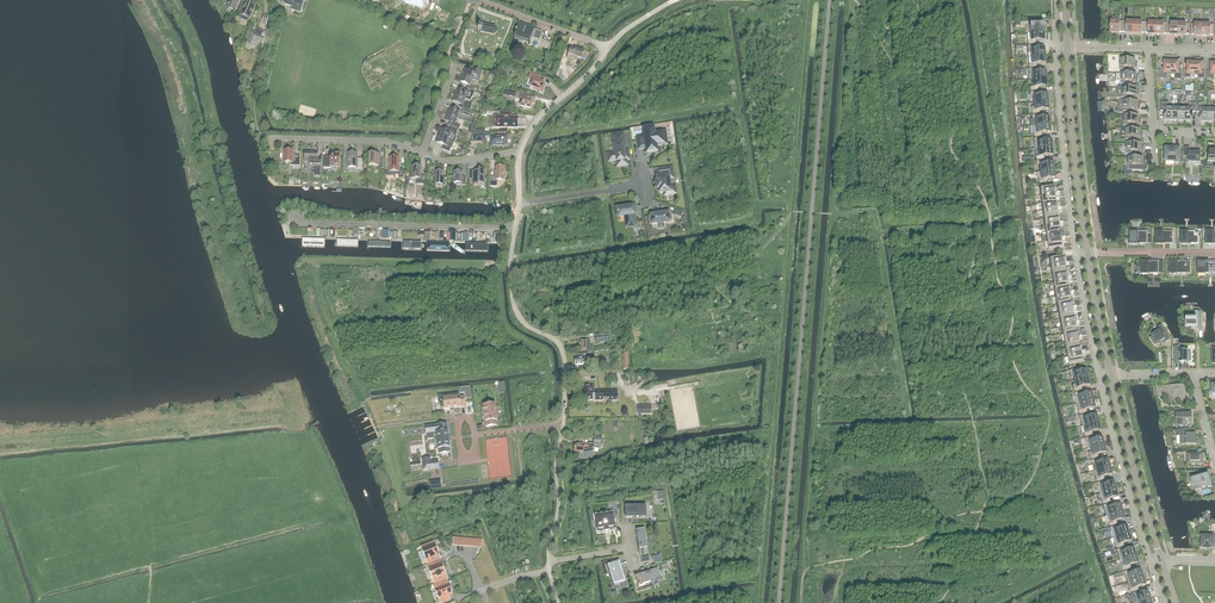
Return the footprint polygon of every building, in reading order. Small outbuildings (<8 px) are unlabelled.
[(228,5),(228,6),(229,6),(228,7),(235,10),(240,0),(223,0),(225,4),(228,5)] [(305,0),(283,0),(283,1),(283,2),(284,3),(285,4),(286,5),(292,7),(291,10),(301,13),(305,0)] [(398,0),(405,2),(405,3),(423,8),(424,3),(425,4),(426,0),(398,0)] [(249,18),(254,6),(246,2),(244,7),(240,5),(236,16),(240,18),(241,15),(249,18)] [(269,16),(264,14),(261,24),(266,25),(269,16)] [(1119,32),(1123,32),(1123,21),(1119,21),(1119,18),(1113,17),(1113,21),(1111,21),(1111,27),(1109,27),(1109,33),(1119,33),(1119,32)] [(1134,22),(1123,21),(1123,32),(1126,32),(1126,34),(1134,34),(1134,22)] [(1145,22),(1134,22),(1134,34),(1141,34),(1141,33),(1145,33),(1145,22)] [(1156,23),(1145,22),(1145,33),(1148,33),(1148,34),(1156,35),(1156,23)] [(539,39),(542,31),(534,29),(534,28),(518,23),(517,29),(516,29),(516,30),(515,36),(514,36),(513,39),(529,44),(530,41),(531,37),(539,39)] [(1167,23),(1156,23),(1156,35),(1163,35),(1163,34),(1167,34),(1167,23)] [(1178,23),(1167,23),(1167,34),(1171,34),(1170,35),(1178,35),(1178,23)] [(1190,24),(1178,23),(1178,35),(1185,36),(1185,34),(1189,34),(1190,24)] [(497,33),(497,29),(496,27),(482,24),(482,26),(479,25),(478,26),(478,27),(478,28),(478,29),(481,30),(480,32),(494,35),(497,33)] [(1195,36),(1202,36),(1202,24),(1191,24),(1191,35),(1195,35),(1195,36)] [(1214,25),(1202,24),(1202,36),(1209,36),(1210,35),(1214,35),(1214,25)] [(1027,33),(1031,33),(1044,33),(1043,25),(1031,25),(1026,26),(1027,33)] [(259,26),(256,31),(251,30),(248,34),(248,42),(250,46),(254,46),(261,43),(264,39),(262,35),(265,30),(259,26)] [(1044,33),(1031,33),(1031,41),(1028,41),(1028,44),(1036,44),(1036,41),(1044,40),(1044,33)] [(1032,56),(1045,56),(1044,48),(1036,49),(1036,45),(1028,46),(1028,53),(1032,53),(1032,56)] [(582,59),(584,51),(575,48),(575,49),(570,48),(567,58),(572,60),(572,59),(576,61),(577,57),(582,59)] [(1045,56),(1032,56),(1032,64),(1029,64),(1029,67),(1037,67),(1037,64),(1045,63),(1045,56)] [(1120,59),(1120,60),(1120,70),(1121,70),(1125,69),(1124,72),(1134,73),(1134,67),(1137,68),(1138,63),(1134,63),(1135,60),(1136,60),(1120,59)] [(1167,73),(1171,73),(1171,61),(1166,61),(1166,62),(1164,62),(1164,70),(1160,70),(1160,79),(1167,79),(1167,73)] [(1171,61),(1171,73),(1174,73),(1174,79),(1181,80),(1182,71),(1178,70),(1178,62),(1177,62),(1171,61)] [(1191,74),(1194,74),(1195,62),(1189,62),(1189,63),(1188,63),(1187,71),(1184,71),(1184,78),(1191,78),(1191,74)] [(1195,62),(1194,74),(1198,74),(1198,79),(1205,79),(1205,71),(1202,71),(1202,63),(1200,63),(1201,62),(1195,62)] [(1214,75),(1214,63),(1212,63),(1211,63),(1211,72),(1207,71),(1207,79),(1214,79),(1214,75)] [(559,68),(556,76),(562,83),(568,79),(563,73),(564,70),(559,68)] [(477,81),(481,72),(474,69),(473,72),(464,69),(462,75),(472,79),(477,81)] [(1030,80),(1033,80),(1046,79),(1045,71),(1037,72),(1037,69),(1029,69),(1030,80)] [(534,88),(533,89),(542,92),(544,86),(543,86),(544,83),(540,81),(541,77),(530,73),(528,79),(532,80),(530,86),(534,88)] [(1116,74),(1116,81),(1121,81),(1121,84),(1122,84),(1129,83),(1129,81),(1138,81),(1138,77),(1135,77),(1135,74),(1137,74),(1121,73),(1121,74),(1116,74)] [(472,79),(462,75),(460,82),(468,85),(467,88),(474,91),(475,88),(470,86),(472,79)] [(1046,79),(1033,80),(1034,87),(1030,87),(1030,91),(1038,90),(1038,87),(1046,86),(1046,79)] [(1118,88),(1117,97),(1122,98),(1123,98),(1127,97),(1126,99),(1126,100),(1136,100),(1136,95),(1139,95),(1139,91),(1136,91),(1136,88),(1138,88),(1137,88),(1134,88),(1122,87),(1122,88),(1118,88)] [(465,91),(457,88),(455,95),(465,99),(470,100),(474,92),(466,89),(465,91)] [(1034,95),(1035,103),(1048,102),(1047,94),(1039,95),(1039,92),(1030,92),(1031,96),(1034,95)] [(520,106),(530,108),(532,101),(534,101),(535,97),(521,94),(520,98),(522,99),(520,106)] [(465,99),(455,95),(452,101),(461,104),(459,107),(469,111),(471,105),(464,102),(465,99)] [(1123,102),(1123,112),(1124,112),(1127,111),(1127,114),(1137,114),(1137,109),(1140,109),(1140,105),(1137,105),(1137,102),(1139,102),(1138,102),(1123,101),(1123,102)] [(1048,102),(1035,103),(1035,106),(1031,107),(1032,114),(1040,113),(1040,110),(1048,109),(1048,102)] [(1165,120),(1171,120),(1171,108),(1168,108),(1168,102),(1161,102),(1161,111),(1164,111),(1164,119),(1165,119),(1165,120)] [(1185,109),(1185,121),(1190,121),(1190,120),(1192,120),(1192,112),(1196,112),(1196,103),(1189,103),(1188,109),(1185,109)] [(1207,121),(1208,108),(1207,109),(1204,109),(1204,105),(1197,105),(1197,112),(1201,112),(1200,121),(1202,121),(1207,121)] [(450,107),(447,114),(458,118),(460,111),(450,107)] [(517,126),(517,118),(512,118),(513,113),(499,111),(499,117),(495,117),(496,117),(496,126),(495,126),(495,127),(512,127),(512,126),(517,126)] [(453,123),(452,126),(459,129),(460,126),(455,124),(458,118),(447,114),(445,120),(453,123)] [(1032,119),(1030,119),(1033,126),(1037,126),(1049,125),(1049,117),(1041,118),(1040,115),(1032,115),(1032,119)] [(1138,119),(1139,116),(1140,116),(1124,115),(1124,116),(1124,126),(1125,126),(1132,125),(1132,123),(1141,123),(1142,119),(1138,119)] [(1031,126),(1029,126),(1030,134),(1034,133),(1034,137),(1042,136),(1042,133),(1050,132),(1049,125),(1037,126),(1033,126),(1031,126)] [(643,135),(636,136),(638,150),(645,149),(646,154),(658,152),(657,146),(668,145),(666,129),(655,131),(654,127),(654,126),(642,128),(642,129),(643,135)] [(458,130),(450,127),(449,131),(442,129),(439,136),(454,141),(455,142),(457,134),(456,134),(458,130)] [(1121,130),(1121,139),(1125,140),(1126,140),(1129,139),(1129,142),(1139,143),(1140,137),(1143,137),(1143,133),(1140,133),(1140,130),(1141,130),(1125,129),(1125,130),(1121,130)] [(613,161),(617,160),(618,164),(619,164),(619,165),(626,164),(625,163),(627,163),(626,159),(628,159),(629,159),(627,150),(627,151),(625,151),(623,136),(621,136),(621,134),(614,135),(615,137),(613,138),(616,153),(612,153),(612,154),(608,155),(609,160),(613,160),(613,161)] [(495,136),(495,135),(490,135),(491,145),(489,145),(501,145),(502,146),(504,146),(506,144),(507,144),(507,135),(495,136)] [(444,145),(442,149),(449,152),(451,148),(452,148),(454,141),(439,136),(437,142),(444,145)] [(1042,138),(1034,138),(1035,149),(1039,149),(1051,148),(1051,140),(1043,141),(1042,138)] [(1127,154),(1135,153),(1135,151),(1144,151),(1144,147),(1141,147),(1141,144),(1142,144),(1126,143),(1126,144),(1127,144),(1127,154)] [(1189,147),(1184,146),(1184,156),(1189,156),(1188,162),(1200,162),(1200,153),(1197,153),(1197,152),(1192,152),(1192,153),(1189,153),(1189,147)] [(1039,149),(1035,149),(1036,157),(1036,160),(1044,159),(1044,156),(1052,155),(1051,148),(1039,149)] [(1179,151),(1179,149),(1166,148),(1165,155),(1164,155),(1164,159),(1165,159),(1165,161),(1174,161),(1174,162),(1179,163),(1179,161),(1179,160),(1183,160),(1183,151),(1179,151)] [(289,166),(300,166),(300,156),(293,155),(293,150),(284,150),(283,162),(289,162),(289,166)] [(309,163),(312,165),(315,165),(315,175),(321,176),(321,160),(317,160),(317,151),(312,150),(312,152),(305,152),(305,162),(309,162),(309,163)] [(323,156),(323,161),(323,168),(330,168),(330,165),(339,166),(339,152),(330,152),(330,156),(323,156)] [(348,153),(348,167),(357,167),(357,169),(362,169),(362,160),(358,160),(357,159),(357,153),(348,153)] [(383,168),(383,164),(380,164),(380,153),(369,153),(369,165),(379,166),(379,168),(383,168)] [(399,169),(399,157),(389,157),(389,171),(395,171),(395,175),(399,175),(399,178),(403,178),(403,169),(399,169)] [(1124,167),(1124,174),(1132,174),(1132,170),(1147,171),(1147,165),(1145,165),(1146,161),(1142,161),(1143,158),(1144,158),(1128,157),(1128,158),(1128,167),(1124,167)] [(1040,165),(1041,172),(1054,171),(1053,163),(1045,164),(1044,161),(1036,162),(1037,165),(1040,165)] [(420,175),(420,165),(413,165),(412,178),(417,178),(417,184),(424,184),(424,175),(420,175)] [(497,180),(504,180),(505,171),(504,171),(504,166),(496,166),(496,171),(495,171),(495,177),(490,177),(489,186),(497,187),(497,180)] [(671,168),(663,169),(664,175),(657,176),(657,181),(656,181),(657,189),(658,189),(659,193),(660,193),(664,192),(665,195),(675,194),(674,187),(670,188),(668,177),(673,176),(672,168),(671,168)] [(479,171),(473,171),(473,185),(479,185),(479,183),(485,183),(485,169),(479,169),(479,171)] [(443,177),(443,171),(434,171),(434,175),(435,176),(435,184),(443,184),(443,186),(446,186),(447,178),(443,177)] [(466,185),(466,177),(462,177),(462,172),(463,172),(463,171),(454,171),(453,175),(452,176),(452,175),(453,180),(453,183),(457,183),(457,184),(462,184),(462,185),(466,185)] [(1054,171),(1041,172),(1038,172),(1039,183),(1047,182),(1046,179),(1055,178),(1054,171)] [(1055,195),(1054,187),(1040,188),(1041,196),(1055,195)] [(1055,195),(1041,196),(1042,204),(1056,202),(1055,195)] [(1042,204),(1043,211),(1057,210),(1056,202),(1042,204)] [(627,226),(635,225),(634,214),(635,214),(634,208),(636,208),(635,204),(622,206),(622,208),(617,208),(618,216),(625,215),(627,226)] [(1058,217),(1057,210),(1043,211),(1044,219),(1058,217)] [(650,216),(649,216),(649,218),(649,222),(650,224),(652,223),(652,225),(655,224),(657,224),(658,229),(665,228),(664,223),(671,222),(671,220),(672,220),(672,218),(672,215),(671,215),(671,213),(670,213),(670,212),(663,213),(662,213),(661,213),(658,213),(657,214),(656,214),(650,215),(650,216)] [(1059,225),(1058,217),(1044,219),(1045,227),(1059,225)] [(1060,232),(1059,225),(1045,227),(1046,234),(1060,232)] [(326,230),(326,237),(335,237),(335,229),(331,229),(331,230),(326,230)] [(1147,231),(1130,231),(1130,238),(1129,238),(1129,244),(1148,244),(1148,243),(1147,243),(1147,231)] [(1173,231),(1156,231),(1156,244),(1173,244),(1173,243),(1173,231)] [(1181,231),(1181,244),(1199,244),(1199,243),(1198,243),(1198,236),(1195,236),(1195,233),(1195,231),(1181,231)] [(1206,231),(1206,238),(1205,238),(1205,244),(1206,244),(1214,244),(1214,231),(1206,231)] [(454,242),(454,241),(458,241),(458,233),(454,233),(454,232),(450,232),(450,242),(454,242)] [(1061,240),(1060,232),(1046,234),(1047,242),(1061,240)] [(1062,247),(1061,240),(1047,242),(1048,249),(1062,247)] [(1063,257),(1050,259),(1051,267),(1065,265),(1063,257)] [(1159,261),(1141,261),(1141,260),(1140,260),(1140,267),(1141,267),(1141,273),(1159,273),(1159,271),(1159,268),(1159,261)] [(1191,261),(1169,261),(1169,260),(1168,260),(1168,267),(1170,267),(1170,273),(1191,273),(1191,261)] [(1198,274),(1214,273),(1214,261),(1197,261),(1197,260),(1197,267),(1198,267),(1198,274)] [(1051,267),(1052,274),(1066,272),(1065,265),(1051,267)] [(1066,272),(1052,274),(1053,282),(1067,280),(1066,272)] [(1067,280),(1053,282),(1055,289),(1068,287),(1067,280)] [(1068,287),(1055,289),(1056,297),(1069,294),(1068,287)] [(1069,294),(1056,297),(1057,304),(1071,302),(1069,294)] [(1071,302),(1057,304),(1059,312),(1072,309),(1071,302)] [(1072,309),(1059,312),(1060,319),(1074,317),(1072,309)] [(1200,320),(1196,320),(1196,312),(1188,317),(1187,317),(1187,316),(1187,322),(1184,322),(1184,326),(1187,326),(1187,328),(1196,328),(1196,329),(1200,329),(1200,320)] [(1074,317),(1060,319),(1061,327),(1075,324),(1074,317)] [(1075,324),(1061,327),(1063,334),(1076,332),(1075,324)] [(1150,338),(1155,345),(1157,344),(1157,345),(1158,345),(1165,340),(1166,342),(1170,339),(1165,332),(1162,334),(1157,327),(1153,335),(1152,335),(1151,335),(1152,337),(1150,338)] [(1076,332),(1063,334),(1064,342),(1078,339),(1076,332)] [(608,335),(595,336),(596,343),(608,341),(608,335)] [(1078,339),(1064,342),(1066,349),(1079,347),(1078,339)] [(592,350),(592,346),(589,346),(589,340),(581,340),(581,342),(580,343),(580,345),(581,346),(581,351),(592,350)] [(1079,347),(1066,349),(1067,357),(1081,354),(1079,347)] [(1174,347),(1174,364),(1179,364),(1179,362),(1188,362),(1188,361),(1190,361),(1190,352),(1188,352),(1188,351),(1187,351),(1186,351),(1179,347),(1178,347),(1174,347)] [(579,359),(575,359),(575,365),(587,364),(587,361),(590,361),(595,356),(595,351),(588,352),(588,353),(578,354),(579,359)] [(1067,357),(1069,365),(1082,362),(1081,354),(1067,357)] [(1075,380),(1088,378),(1086,370),(1078,372),(1077,369),(1069,371),(1071,377),(1074,377),(1075,380)] [(1088,378),(1075,380),(1076,384),(1072,385),(1074,392),(1082,390),(1081,387),(1089,385),(1088,378)] [(1184,385),(1156,385),(1157,394),(1168,393),(1176,391),(1176,399),(1186,399),(1186,395),(1186,393),(1184,385)] [(595,391),(593,391),(593,386),(583,386),(583,392),(582,392),(582,399),(592,399),(595,399),(595,401),(603,400),(603,398),(609,398),(609,400),(617,400),(617,390),(595,391)] [(465,393),(466,399),(471,398),(470,387),(460,388),(461,393),(465,393)] [(1077,404),(1080,403),(1093,400),(1091,393),(1083,395),(1082,391),(1074,393),(1077,404)] [(444,410),(450,409),(461,408),(460,407),(465,407),(464,396),(459,397),(459,396),(443,398),(443,403),(443,404),(444,410)] [(1093,400),(1080,403),(1082,410),(1078,411),(1079,414),(1087,412),(1086,409),(1094,407),(1093,400)] [(483,405),(484,408),(485,422),(486,421),(486,426),(497,425),(496,420),(497,420),(495,404),(490,404),(488,404),(483,405)] [(1191,413),(1176,413),(1176,426),(1192,426),(1191,413)] [(1082,426),(1098,422),(1096,415),(1088,417),(1087,414),(1080,416),(1082,426)] [(1098,422),(1082,426),(1085,437),(1093,435),(1092,432),(1100,430),(1098,422)] [(448,431),(447,431),(446,423),(436,424),(436,425),(426,426),(427,433),(436,432),(438,449),(439,454),(450,452),(449,448),(450,447),(448,431)] [(1178,444),(1197,444),(1197,440),(1196,440),(1196,434),(1188,434),(1188,430),(1178,430),(1178,444)] [(1091,448),(1104,445),(1102,438),(1094,440),(1093,436),(1085,438),(1088,449),(1091,448)] [(580,452),(579,457),(584,458),(584,457),(587,458),(588,456),(592,457),(592,452),(593,447),(595,448),(595,444),(589,443),(589,444),(583,443),(583,444),(575,443),(574,451),(580,452)] [(1104,445),(1091,448),(1092,452),(1089,452),(1090,459),(1098,457),(1097,454),(1105,452),(1104,445)] [(1190,455),(1189,455),(1189,464),(1202,464),(1202,455),(1197,455),(1196,451),(1189,451),(1190,455)] [(432,469),(431,459),(423,460),(424,470),(432,469)] [(1095,463),(1097,470),(1109,467),(1107,460),(1100,462),(1099,459),(1091,461),(1092,464),(1095,463)] [(1109,467),(1097,470),(1094,471),(1096,482),(1104,480),(1103,476),(1111,474),(1109,467)] [(1211,486),(1209,478),(1205,479),(1204,476),(1200,477),(1198,471),(1187,471),(1187,472),(1190,481),(1192,481),(1195,490),(1200,488),(1200,487),(1211,486)] [(1100,494),(1116,489),(1113,482),(1106,484),(1105,481),(1097,483),(1100,494)] [(1116,489),(1100,494),(1103,504),(1111,502),(1110,499),(1118,496),(1116,489)] [(1106,516),(1122,511),(1120,504),(1112,507),(1111,503),(1103,506),(1106,516)] [(625,506),(625,518),(646,517),(646,505),(625,506)] [(613,511),(595,514),(597,533),(616,530),(613,511)] [(1122,511),(1106,516),(1109,526),(1117,524),(1116,521),(1124,519),(1122,511)] [(1116,537),(1128,533),(1126,526),(1118,529),(1117,525),(1110,528),(1111,531),(1114,530),(1116,537)] [(639,549),(640,549),(647,548),(646,541),(647,540),(646,536),(644,529),(636,530),(639,549)] [(1128,533),(1116,537),(1113,538),(1116,549),(1124,546),(1123,543),(1131,541),(1128,533)] [(1212,533),(1203,536),(1202,536),(1201,548),(1205,548),(1214,548),(1214,546),(1214,536),(1212,533)] [(434,542),(421,547),(427,564),(440,559),(434,542)] [(1120,560),(1123,559),(1135,555),(1133,548),(1125,551),(1124,548),(1117,550),(1120,560)] [(641,558),(640,549),(639,549),(642,563),(650,562),(649,557),(641,558)] [(1135,555),(1123,559),(1125,566),(1122,567),(1123,571),(1131,568),(1130,565),(1138,562),(1135,555)] [(440,561),(427,567),(432,580),(433,580),(436,578),(438,582),(447,578),(440,561)] [(619,561),(607,565),(614,586),(626,582),(619,561)] [(635,576),(639,591),(640,591),(662,584),(658,569),(635,576)] [(1130,581),(1133,580),(1143,577),(1140,570),(1132,573),(1131,570),(1124,572),(1126,579),(1129,578),(1130,581)] [(1143,577),(1133,580),(1130,581),(1133,588),(1129,589),(1130,593),(1138,590),(1137,587),(1145,584),(1143,577)] [(435,590),(440,602),(441,602),(450,600),(448,596),(452,594),(449,585),(448,585),(448,584),(447,581),(437,585),(439,589),(435,590)] [(1147,592),(1139,595),(1138,592),(1131,594),(1131,596),(1132,598),(1134,602),(1136,602),(1150,598),(1147,592)]
